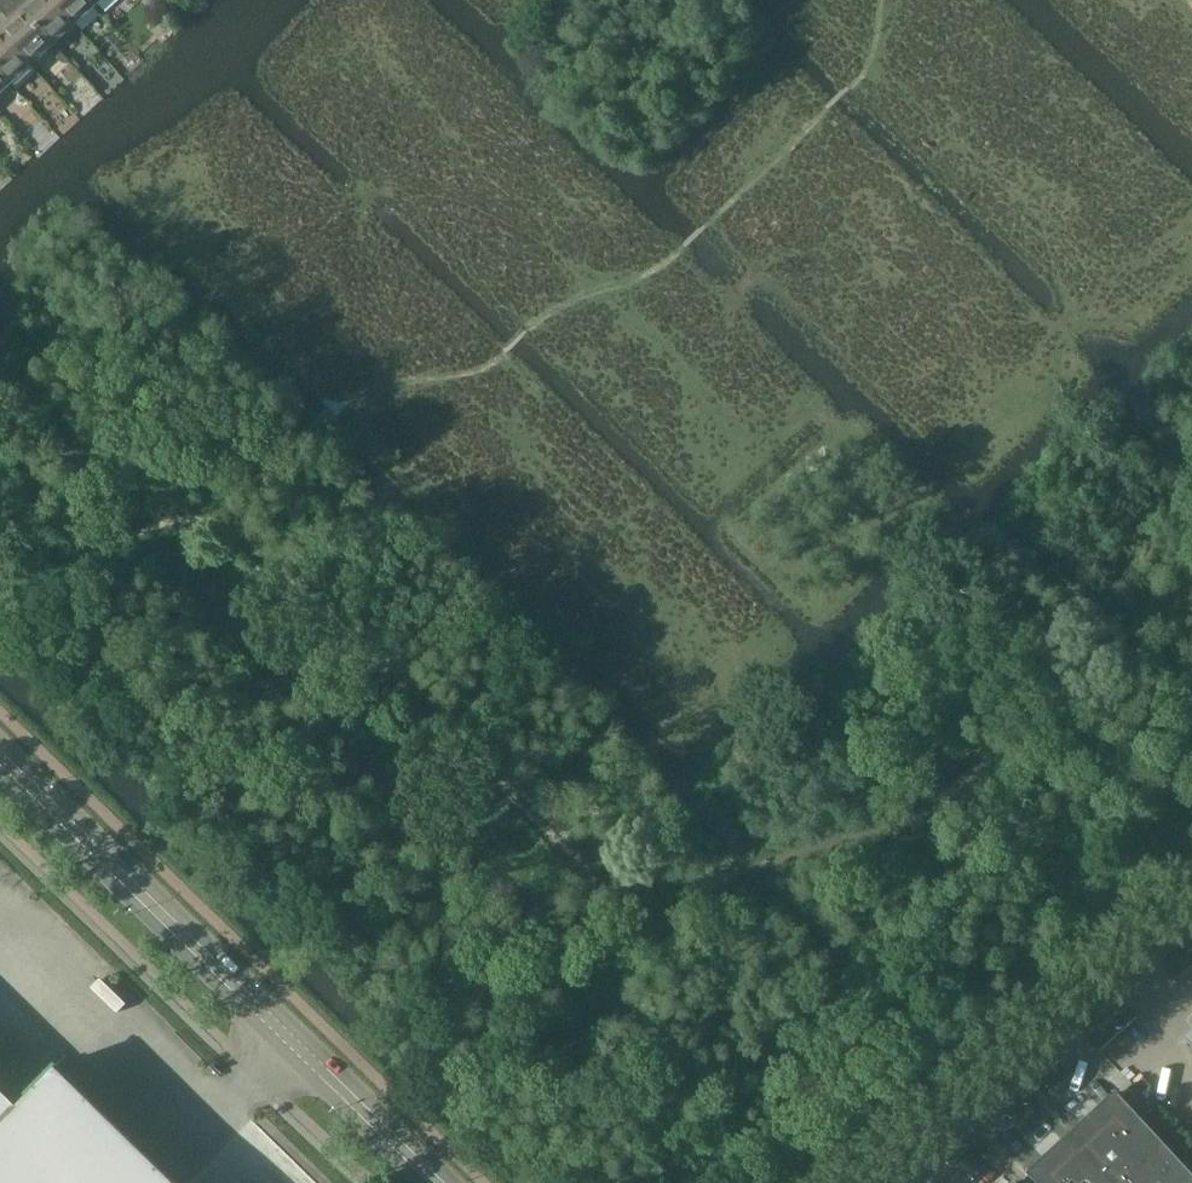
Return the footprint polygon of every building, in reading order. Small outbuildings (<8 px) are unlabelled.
[(12,0),(0,0),(0,11),(10,21),(0,30),(32,65),(49,49),(53,45),(12,0)] [(51,0),(12,0),(53,45),(74,25),(51,0)] [(91,0),(51,0),(74,25),(96,6),(91,0)] [(0,30),(0,73),(10,84),(32,65),(0,30)] [(53,45),(49,49),(63,64),(67,60),(53,45)] [(0,73),(0,94),(10,84),(0,73)] [(54,1067),(16,1106),(0,1090),(0,1182),(175,1182),(54,1067)] [(1115,1089),(1026,1172),(1036,1182),(1191,1182),(1191,1172),(1115,1089)]
